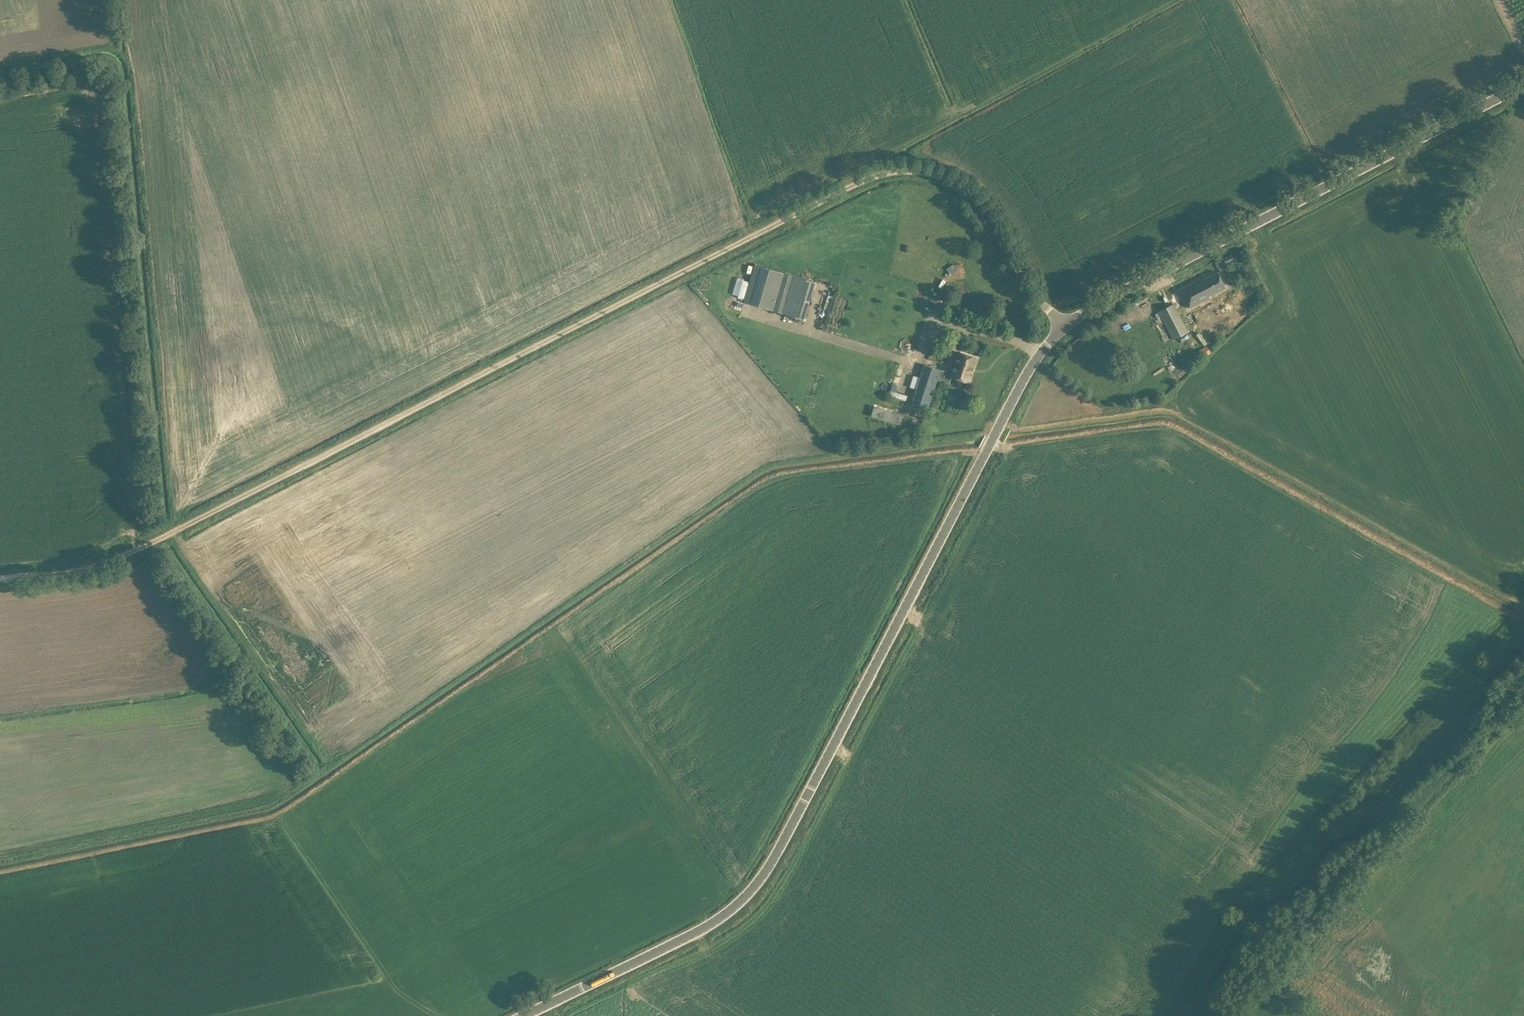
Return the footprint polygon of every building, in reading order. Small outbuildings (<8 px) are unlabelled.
[(1234,260),(1233,256),(1232,254),(1224,258),(1226,264),(1234,260)] [(947,269),(949,271),(951,274),(952,275),(959,270),(954,263),(947,269)] [(755,264),(744,302),(804,320),(816,282),(755,264)] [(1207,297),(1225,287),(1217,272),(1200,281),(1199,280),(1179,290),(1188,307),(1198,302),(1195,296),(1204,291),(1207,297)] [(1174,303),(1160,311),(1174,339),(1188,332),(1174,303)] [(1201,357),(1210,353),(1206,345),(1198,349),(1201,357)] [(945,371),(941,370),(924,363),(912,402),(929,409),(938,380),(950,383),(952,376),(970,382),(977,358),(959,352),(954,368),(945,371)] [(1188,355),(1182,359),(1185,365),(1191,361),(1188,355)] [(889,395),(905,399),(906,394),(895,391),(903,364),(897,363),(889,395)] [(903,415),(874,405),(871,415),(900,425),(903,415)]
